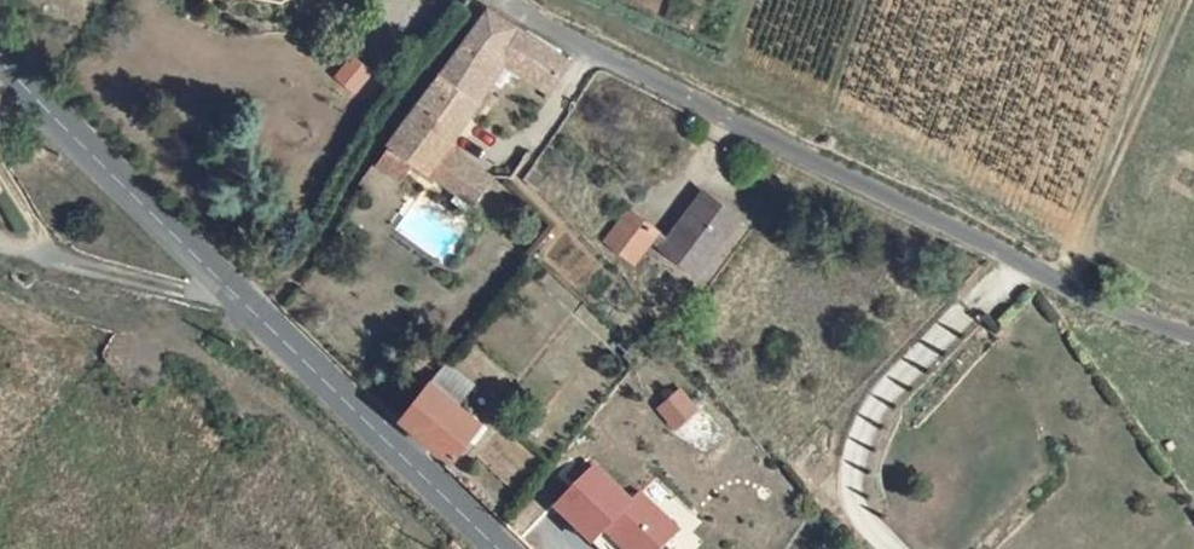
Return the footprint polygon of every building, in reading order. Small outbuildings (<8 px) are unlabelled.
[(472,37),(450,68),(447,71),(486,102),(514,66),(554,94),(577,64),(496,8),(472,37)] [(352,92),(370,70),(350,54),(332,75),(352,92)] [(486,102),(447,71),(424,103),(398,144),(400,145),(421,162),(430,170),(433,171),(453,144),(458,136),(486,102)] [(8,121),(0,103),(0,132),(8,121)] [(495,176),(453,144),(433,171),(474,203),(495,176)] [(406,182),(421,162),(400,145),(385,167),(406,182)] [(709,198),(680,236),(668,252),(684,265),(702,279),(743,224),(709,198)] [(658,219),(644,206),(619,238),(644,257),(655,243),(646,235),(658,219)] [(668,252),(680,236),(658,219),(646,235),(655,243),(644,257),(673,280),(684,265),(668,252)] [(487,424),(435,379),(403,417),(457,462),(487,424)] [(678,386),(654,408),(674,430),(698,408),(678,386)] [(600,461),(557,507),(596,543),(608,531),(639,498),(600,461)] [(639,498),(608,531),(627,548),(669,548),(687,529),(646,490),(639,498)]
